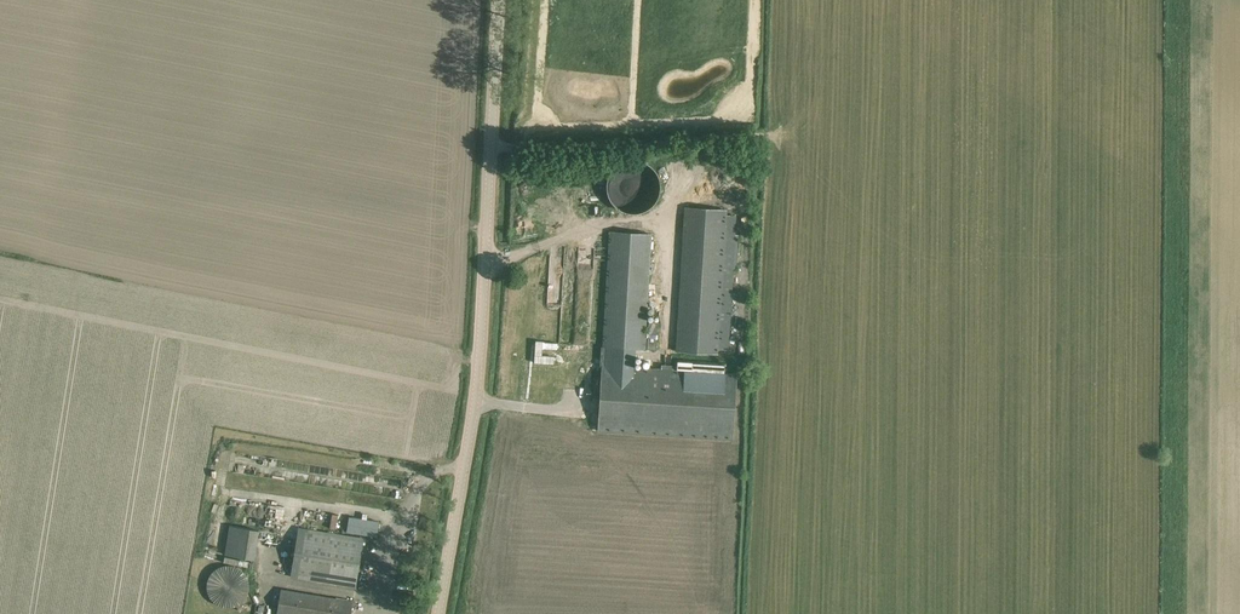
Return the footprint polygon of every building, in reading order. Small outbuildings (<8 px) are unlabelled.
[(623,204),(625,212),(662,204),(652,161),(606,171),(614,206),(623,204)] [(685,208),(676,351),(695,352),(705,353),(718,354),(718,349),(729,350),(734,268),(737,268),(739,235),(736,235),(737,216),(726,215),(726,210),(685,208)] [(609,246),(603,347),(606,347),(615,347),(635,349),(645,349),(652,234),(622,233),(610,232),(609,246)] [(649,321),(647,349),(656,350),(658,322),(649,321)] [(554,364),(554,356),(543,355),(543,349),(557,350),(558,343),(543,342),(543,341),(536,341),(534,363),(554,364)] [(600,401),(598,431),(733,439),(737,374),(728,374),(728,364),(705,362),(705,353),(695,352),(694,369),(704,370),(704,372),(634,368),(635,356),(635,349),(615,347),(606,347),(606,354),(605,366),(602,366),(600,396),(600,401)] [(347,517),(345,532),(374,536),(376,522),(347,517)] [(206,525),(204,545),(219,546),(221,527),(206,525)] [(258,532),(230,527),(225,555),(253,560),(258,532)] [(291,576),(343,585),(355,587),(364,538),(299,528),(291,576)] [(207,587),(207,591),(209,595),(211,599),(214,603),(218,606),(223,607),(228,608),(232,607),(236,606),(240,604),(243,602),(246,598),(248,594),(249,589),(249,584),(248,579),(246,575),(243,572),(240,569),(236,567),(232,566),(228,566),(223,566),(218,568),(214,571),(211,575),(208,579),(207,583),(207,587)] [(353,602),(281,590),(277,613),(351,613),(353,602)]
